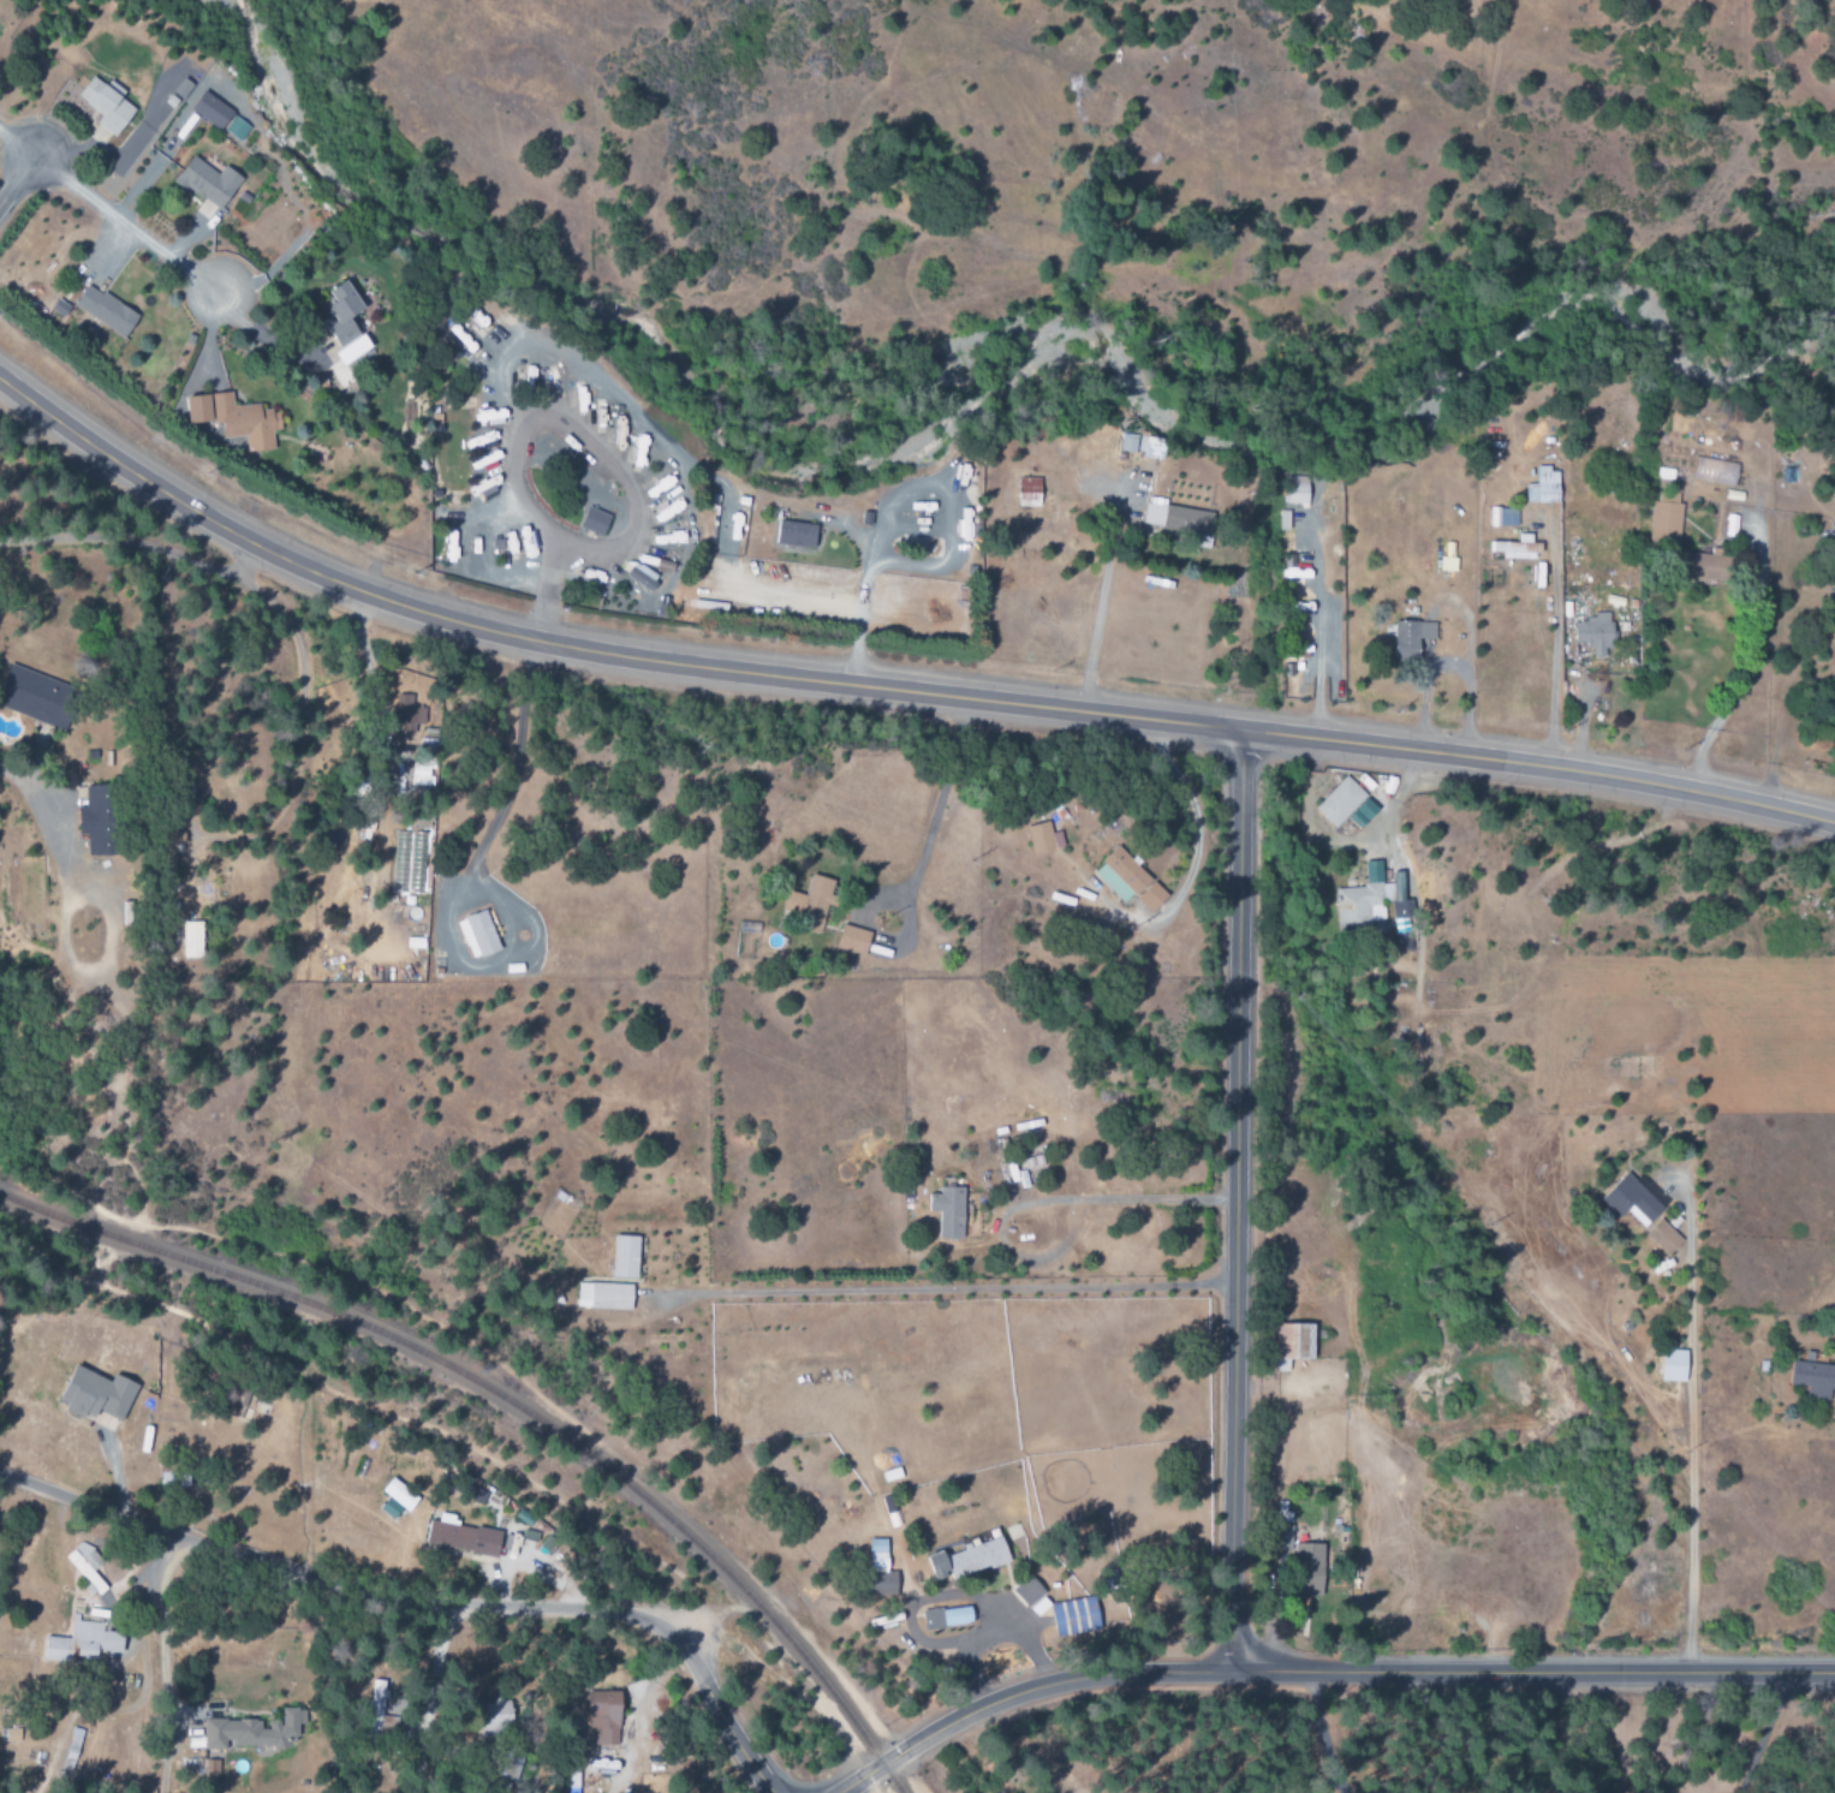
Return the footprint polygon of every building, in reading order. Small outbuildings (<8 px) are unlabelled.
[(119,99),(124,92),(108,81),(104,86),(91,77),(76,98),(101,116),(95,124),(114,138),(134,110),(119,99)] [(193,86),(183,79),(172,93),(182,100),(193,86)] [(221,130),(232,110),(201,92),(189,112),(221,130)] [(250,128),(234,117),(224,131),(240,142),(250,128)] [(217,175),(193,156),(174,180),(217,213),(242,180),(224,166),(217,175)] [(321,322),(340,352),(334,355),(342,367),(369,350),(350,318),(362,310),(344,281),(326,292),(333,302),(323,309),(328,317),(321,322)] [(72,307),(124,339),(138,316),(86,285),(72,307)] [(184,398),(187,426),(221,422),(222,440),(245,437),(246,453),(274,450),(272,432),(281,431),(279,409),(266,410),(265,404),(233,407),(231,393),(184,398)] [(1164,439),(1122,436),(1120,455),(1163,458),(1164,439)] [(1693,478),(1734,486),(1738,465),(1697,457),(1693,478)] [(1525,485),(1526,504),(1559,504),(1558,468),(1537,469),(1537,485),(1525,485)] [(1307,477),(1286,478),(1287,507),(1308,506),(1307,477)] [(1040,479),(1018,478),(1017,507),(1040,508),(1040,479)] [(1652,501),(1649,547),(1679,549),(1683,484),(1660,482),(1659,502),(1652,501)] [(1214,514),(1166,507),(1167,500),(1147,498),(1143,527),(1187,533),(1186,541),(1196,542),(1195,544),(1207,545),(1208,541),(1210,542),(1214,514)] [(580,529),(603,536),(609,515),(586,508),(580,529)] [(1517,509),(1490,508),(1489,527),(1517,528),(1517,509)] [(816,527),(779,521),(775,544),(812,550),(816,527)] [(1501,560),(1538,560),(1539,544),(1531,544),(1532,535),(1517,535),(1517,543),(1490,543),(1489,554),(1501,554),(1501,560)] [(1722,581),(1723,556),(1677,554),(1677,580),(1722,581)] [(649,592),(658,578),(634,562),(626,576),(649,592)] [(1574,624),(1575,646),(1593,646),(1593,658),(1606,657),(1605,649),(1613,649),(1612,615),(1585,615),(1585,624),(1574,624)] [(1434,622),(1394,622),(1395,662),(1418,662),(1418,640),(1435,640),(1434,622)] [(76,690),(9,665),(0,690),(0,708),(61,730),(76,690)] [(425,725),(425,707),(411,708),(411,695),(395,696),(396,737),(413,736),(413,725),(425,725)] [(433,761),(413,759),(411,787),(432,788),(433,761)] [(1314,808),(1335,828),(1367,796),(1346,776),(1314,808)] [(111,855),(109,785),(84,785),(85,807),(77,808),(78,835),(86,834),(87,855),(111,855)] [(175,874),(176,844),(184,844),(184,833),(175,833),(176,821),(163,821),(161,873),(175,874)] [(1051,834),(1048,821),(1025,827),(1033,856),(1065,848),(1060,831),(1051,834)] [(1124,903),(1133,894),(1151,913),(1168,896),(1118,846),(1092,872),(1124,903)] [(826,905),(833,907),(838,881),(810,875),(806,895),(787,891),(780,921),(821,929),(826,905)] [(1335,888),(1339,932),(1373,929),(1372,921),(1385,920),(1383,901),(1393,900),(1397,952),(1412,950),(1406,882),(1335,888)] [(456,920),(471,961),(499,950),(485,910),(456,920)] [(182,958),(201,957),(201,922),(182,922),(182,958)] [(835,948),(864,956),(870,933),(841,924),(835,948)] [(1644,1229),(1663,1208),(1626,1172),(1600,1200),(1619,1218),(1626,1211),(1644,1229)] [(938,1239),(962,1239),(964,1187),(940,1187),(939,1195),(929,1195),(928,1213),(939,1213),(938,1239)] [(1644,1237),(1669,1257),(1683,1239),(1658,1219),(1644,1237)] [(639,1236),(613,1235),(612,1278),(637,1279),(639,1236)] [(576,1308),(631,1310),(632,1284),(577,1283),(576,1308)] [(1314,1360),(1314,1324),(1277,1324),(1276,1372),(1290,1372),(1290,1360),(1314,1360)] [(1807,1388),(1806,1398),(1832,1401),(1834,1379),(1834,1367),(1792,1361),(1789,1386),(1807,1388)] [(137,1385),(113,1374),(109,1382),(72,1366),(56,1404),(93,1420),(97,1412),(121,1422),(137,1385)] [(188,1489),(188,1473),(160,1472),(159,1488),(188,1489)] [(380,1491),(388,1497),(378,1509),(391,1520),(401,1508),(407,1513),(418,1499),(392,1477),(380,1491)] [(486,1494),(463,1483),(458,1494),(481,1505),(486,1494)] [(443,1549),(496,1557),(500,1531),(456,1525),(457,1516),(438,1513),(437,1522),(429,1521),(424,1550),(442,1552),(443,1549)] [(1291,1552),(1292,1525),(1278,1525),(1277,1552),(1291,1552)] [(1009,1560),(1001,1537),(943,1555),(941,1551),(926,1556),(934,1583),(1009,1560)] [(887,1539),(868,1539),(869,1572),(887,1572),(887,1539)] [(63,1558),(96,1596),(106,1587),(93,1572),(103,1563),(83,1541),(63,1558)] [(1323,1598),(1324,1544),(1297,1543),(1296,1597),(1323,1598)] [(869,1595),(897,1593),(896,1572),(868,1574),(869,1595)] [(1056,1637),(1100,1631),(1095,1597),(1051,1604),(1056,1637)] [(972,1625),(971,1607),(922,1611),(924,1630),(972,1625)] [(44,1637),(43,1658),(98,1660),(99,1621),(70,1620),(70,1638),(44,1637)] [(122,1633),(102,1632),(100,1652),(120,1653),(122,1633)] [(386,1681),(370,1680),(368,1732),(380,1732),(381,1700),(386,1701),(386,1681)] [(619,1693),(588,1692),(587,1730),(596,1730),(595,1746),(618,1746),(619,1693)] [(481,1703),(487,1725),(481,1727),(483,1736),(513,1728),(505,1697),(481,1703)] [(205,1718),(202,1749),(225,1751),(225,1744),(294,1750),(296,1725),(306,1726),(307,1710),(282,1708),(281,1722),(264,1721),(264,1723),(205,1718)] [(82,1730),(71,1728),(63,1769),(74,1771),(82,1730)] [(205,1777),(218,1778),(219,1760),(205,1760),(205,1777)]
